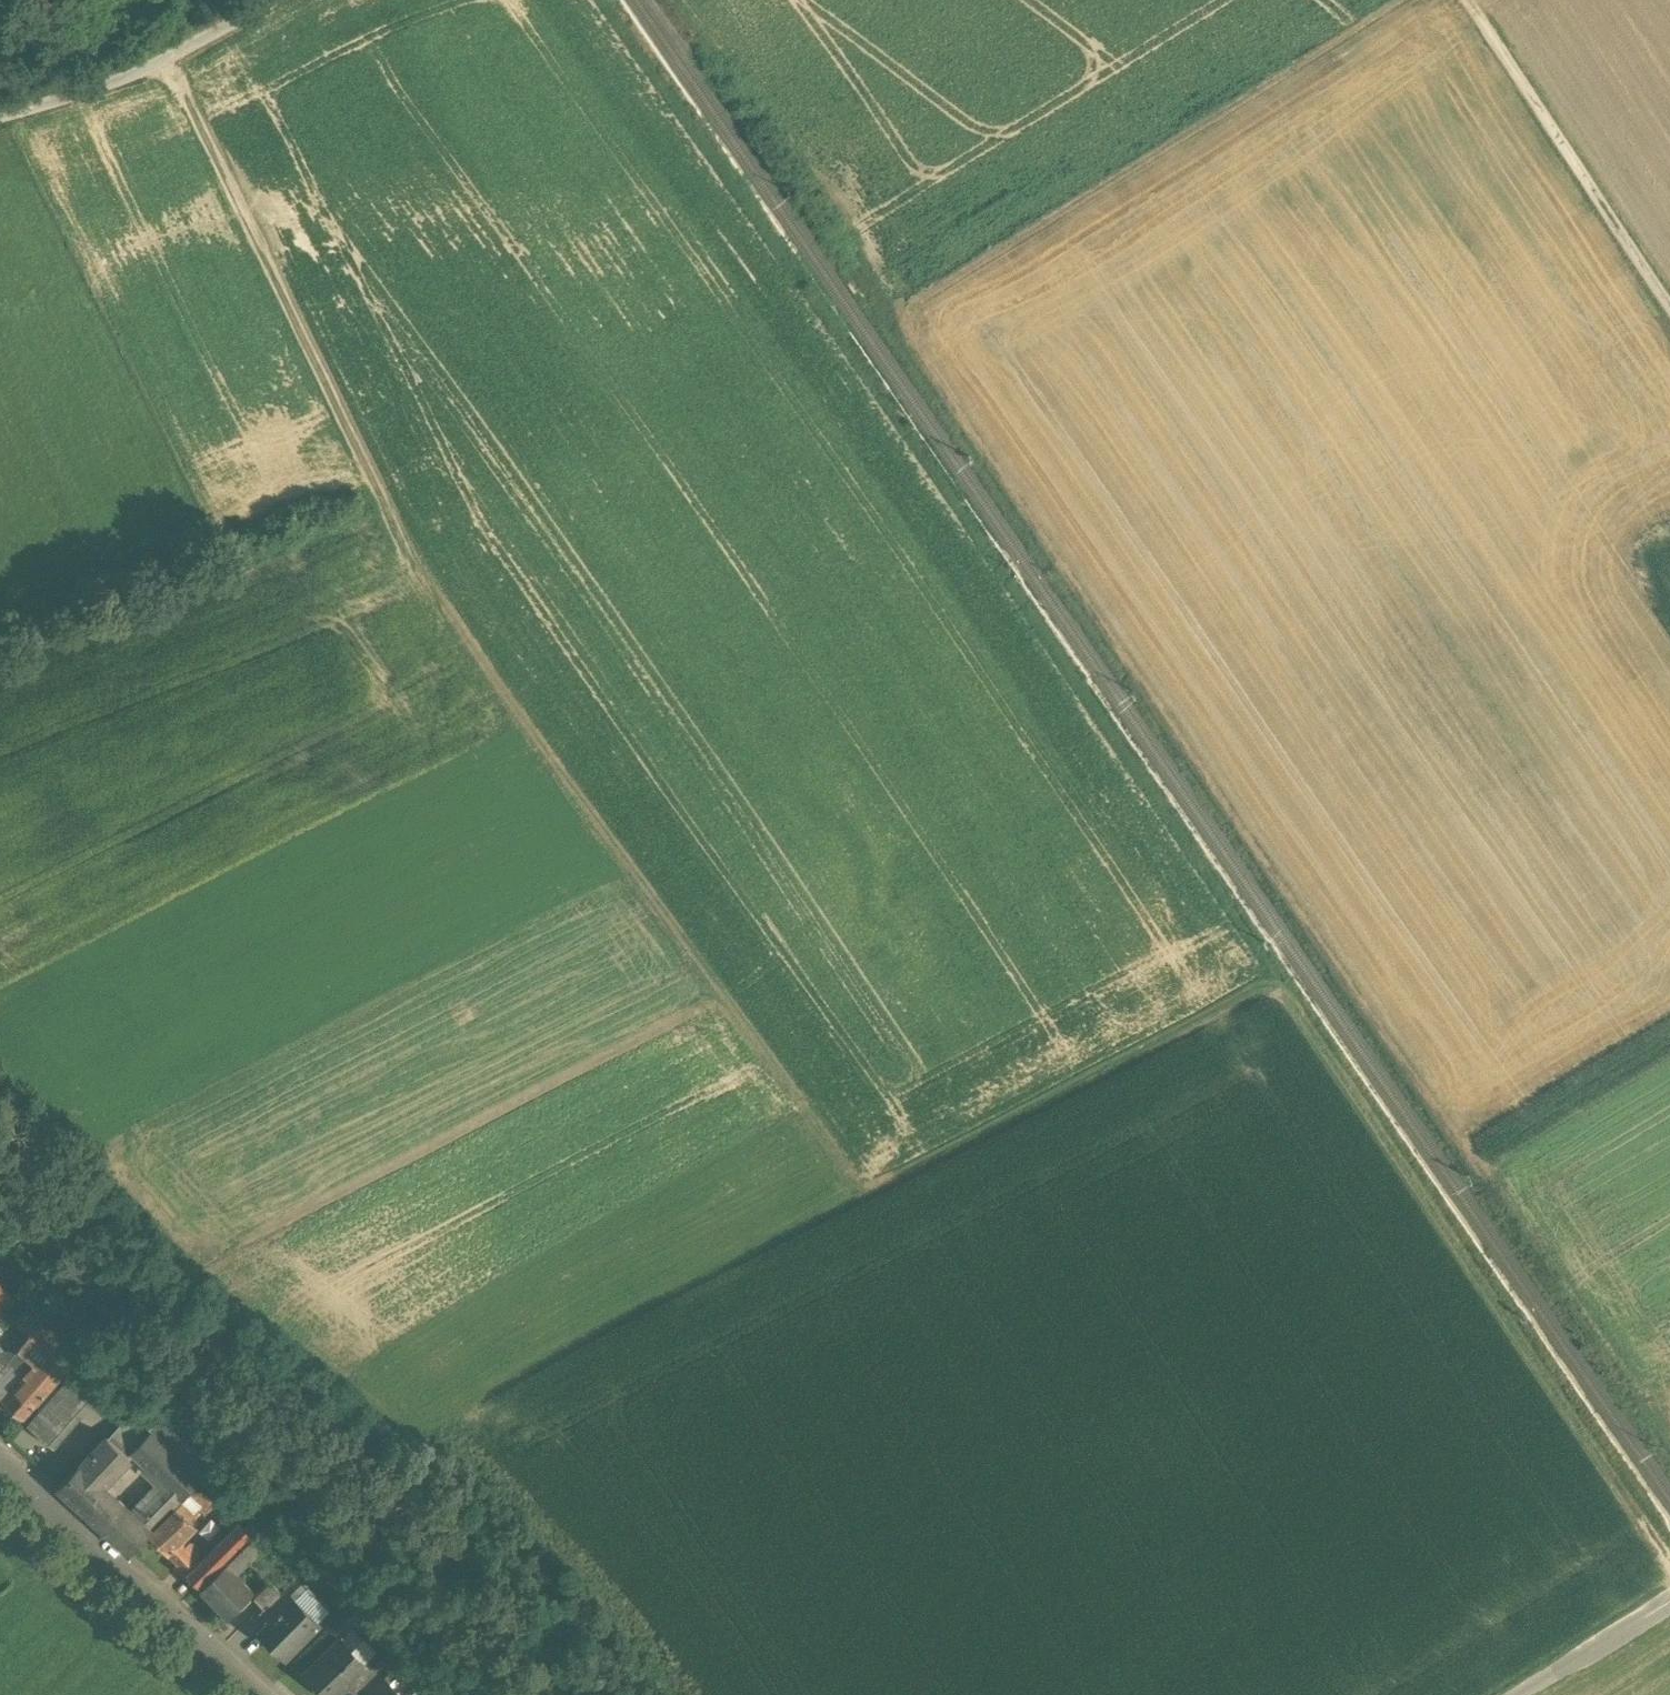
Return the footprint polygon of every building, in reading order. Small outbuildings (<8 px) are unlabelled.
[(0,1294),(0,1312),(13,1300),(5,1290),(0,1294)] [(40,1343),(30,1334),(17,1350),(26,1358),(40,1343)] [(67,1366),(40,1343),(26,1358),(38,1368),(37,1368),(54,1382),(67,1366)] [(26,1358),(17,1350),(7,1362),(16,1369),(26,1358)] [(4,1367),(0,1364),(0,1400),(16,1383),(20,1387),(37,1368),(38,1368),(26,1358),(16,1369),(7,1362),(4,1367)] [(37,1368),(20,1387),(16,1383),(0,1400),(0,1401),(21,1419),(54,1382),(37,1368)] [(90,1382),(75,1369),(65,1380),(69,1384),(81,1393),(90,1382)] [(69,1384),(30,1427),(53,1448),(93,1403),(81,1393),(69,1384)] [(222,1457),(169,1410),(150,1431),(200,1478),(222,1457)] [(139,1443),(122,1426),(109,1439),(130,1459),(133,1455),(130,1452),(139,1443)] [(139,1443),(130,1452),(133,1455),(164,1484),(180,1499),(185,1495),(196,1483),(201,1478),(200,1478),(150,1431),(139,1443)] [(106,1437),(56,1488),(98,1526),(120,1503),(103,1486),(130,1459),(109,1439),(106,1437)] [(196,1483),(185,1495),(187,1497),(196,1504),(207,1494),(196,1483)] [(180,1499),(164,1484),(134,1515),(150,1530),(180,1499)] [(187,1497),(176,1509),(187,1520),(199,1508),(196,1504),(187,1497)] [(120,1503),(98,1526),(127,1553),(150,1530),(134,1515),(120,1503)] [(176,1509),(148,1536),(166,1554),(183,1538),(182,1536),(193,1525),(187,1520),(176,1509)] [(183,1538),(166,1554),(177,1565),(177,1564),(188,1575),(187,1576),(198,1586),(249,1536),(238,1524),(212,1550),(210,1548),(201,1557),(183,1538)] [(250,1538),(200,1589),(227,1617),(252,1591),(235,1573),(248,1559),(260,1547),(259,1547),(250,1538)] [(294,1577),(261,1544),(259,1547),(260,1547),(248,1559),(269,1581),(279,1591),(288,1583),(294,1577)] [(269,1581),(253,1596),(263,1607),(279,1591),(269,1581)] [(279,1591),(263,1607),(259,1611),(269,1621),(291,1598),(293,1600),(299,1594),(288,1583),(279,1591)] [(269,1621),(259,1631),(284,1656),(317,1623),(293,1600),(291,1598),(269,1621)] [(340,1640),(306,1673),(327,1694),(334,1694),(347,1683),(365,1666),(363,1665),(340,1640)] [(365,1666),(347,1683),(356,1693),(359,1690),(380,1670),(380,1669),(370,1659),(363,1665),(365,1666)] [(359,1690),(363,1694),(374,1694),(387,1684),(388,1685),(396,1677),(385,1665),(380,1669),(380,1670),(359,1690)] [(374,1694),(397,1694),(388,1685),(387,1684),(374,1694)]
